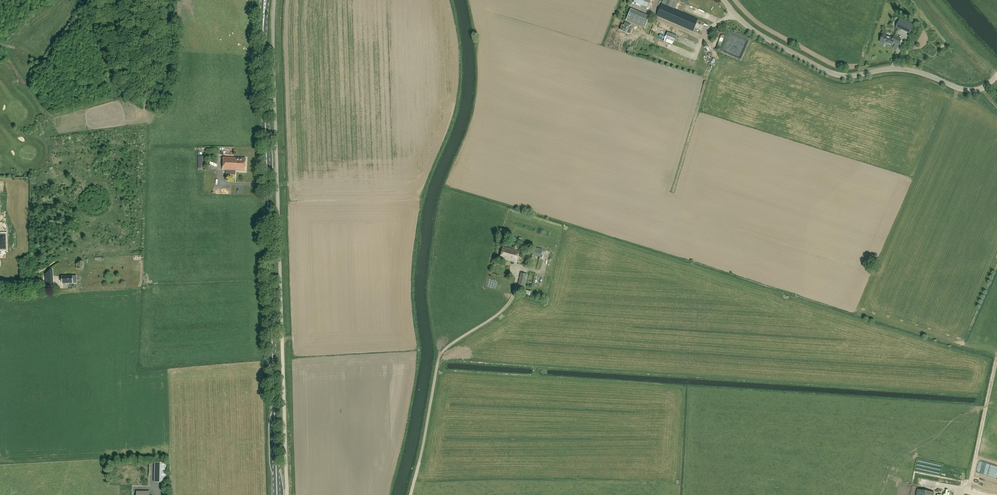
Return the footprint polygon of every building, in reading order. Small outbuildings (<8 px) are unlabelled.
[(683,13),(675,10),(679,0),(663,0),(657,16),(693,32),(698,20),(683,13)] [(644,28),(649,17),(630,9),(626,21),(644,28)] [(910,34),(914,25),(900,19),(896,28),(910,34)] [(664,31),(663,34),(678,40),(679,37),(664,31)] [(899,45),(901,40),(894,36),(893,39),(884,34),(880,42),(891,47),(894,42),(899,45)] [(245,171),(246,158),(223,157),(223,170),(230,170),(230,177),(235,177),(236,171),(245,171)] [(517,262),(519,251),(503,247),(500,258),(517,262)] [(540,257),(542,250),(534,248),(532,255),(540,257)] [(520,273),(518,285),(525,286),(527,274),(520,273)] [(53,284),(53,274),(45,275),(45,285),(53,284)] [(166,483),(167,463),(155,462),(154,482),(166,483)] [(916,469),(915,471),(938,475),(939,473),(933,472),(935,465),(929,464),(928,467),(920,466),(920,468),(921,469),(921,470),(916,469)] [(119,486),(111,487),(111,494),(119,494),(119,486)]
